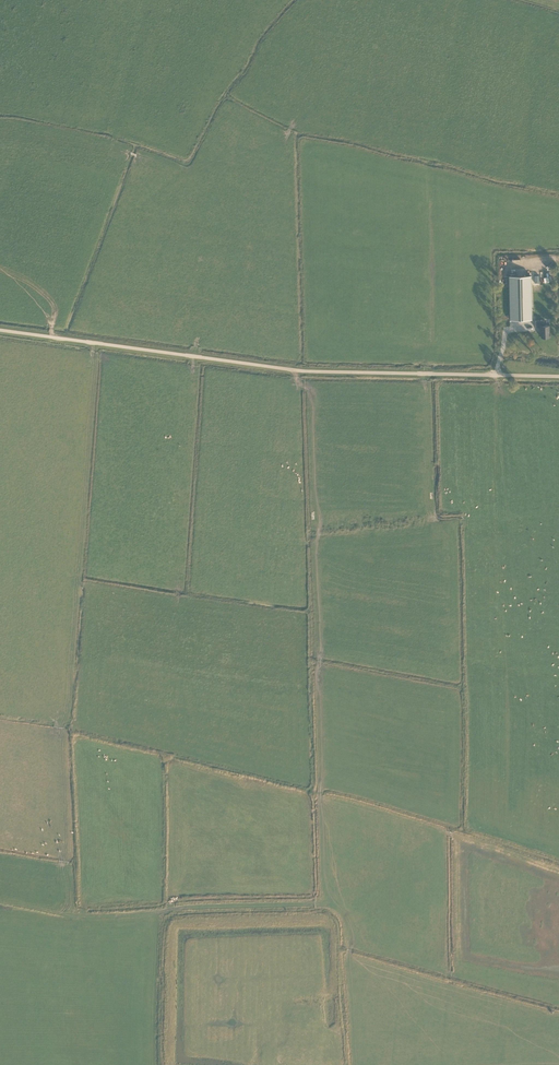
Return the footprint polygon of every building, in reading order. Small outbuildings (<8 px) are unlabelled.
[(531,275),(509,275),(510,319),(532,318),(531,275)] [(541,326),(541,337),(550,337),(550,326),(541,326)]
